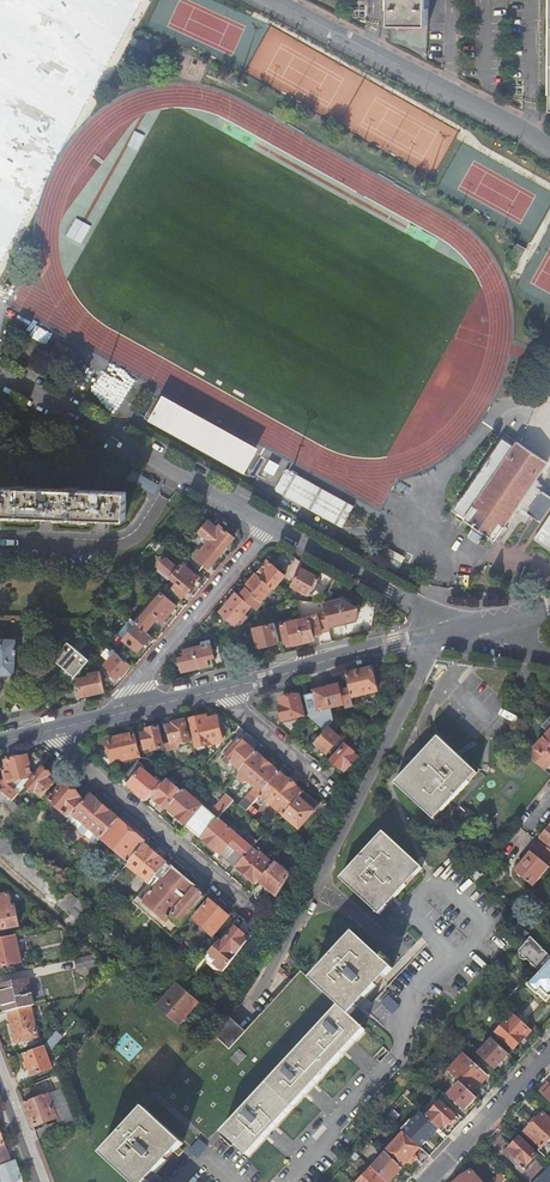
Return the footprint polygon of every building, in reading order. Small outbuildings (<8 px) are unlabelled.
[(429,21),(429,0),(392,0),(392,21),(429,21)] [(525,244),(516,240),(507,256),(515,261),(525,244)] [(210,454),(222,436),(164,404),(153,422),(210,454)] [(548,463),(517,442),(513,447),(495,434),(494,435),(502,441),(484,467),(480,464),(476,470),(480,473),(463,499),(462,499),(455,509),(466,517),(464,520),(477,529),(495,541),(548,463)] [(222,436),(210,454),(250,476),(260,458),(222,436)] [(282,472),(273,466),(270,473),(279,478),(282,472)] [(293,473),(281,493),(348,531),(359,511),(293,473)] [(125,519),(126,492),(0,486),(0,513),(125,519)] [(543,492),(527,513),(540,522),(549,508),(549,497),(543,492)] [(534,539),(549,550),(549,516),(534,539)] [(207,523),(199,533),(200,534),(210,522),(207,523)] [(210,522),(200,534),(209,541),(222,552),(235,537),(220,525),(218,528),(210,522)] [(222,552),(209,541),(197,555),(194,552),(187,560),(200,571),(206,563),(210,567),(222,552)] [(392,552),(389,558),(407,568),(411,562),(392,552)] [(169,591),(181,601),(195,584),(192,581),(197,575),(183,563),(179,568),(167,558),(166,558),(161,561),(159,567),(159,568),(158,570),(169,580),(171,577),(176,582),(169,591)] [(389,558),(385,566),(403,576),(407,568),(389,558)] [(267,561),(256,574),(272,588),(274,589),(285,575),(267,561)] [(302,567),(292,585),(306,593),(309,588),(311,586),(314,588),(320,578),(307,570),(302,567)] [(246,587),(239,595),(252,605),(256,609),(263,602),(261,600),(272,588),(256,574),(248,584),(249,585),(256,591),(253,594),(246,588),(246,587)] [(200,578),(197,575),(192,581),(195,584),(200,578)] [(256,591),(249,585),(246,588),(253,594),(256,591)] [(133,621),(137,624),(148,633),(160,619),(163,621),(177,606),(162,593),(148,608),(147,610),(145,608),(133,621)] [(239,595),(236,593),(220,612),(235,625),(241,617),(244,620),(247,616),(244,614),(252,605),(239,595)] [(343,599),(324,604),(326,613),(329,627),(358,620),(358,608),(343,599)] [(329,627),(326,613),(318,615),(322,633),(330,631),(329,627)] [(318,615),(299,620),(304,642),(315,640),(314,635),(322,633),(318,615)] [(117,634),(124,640),(137,624),(133,621),(130,618),(117,634)] [(304,642),(299,620),(281,624),(286,643),(294,642),(294,645),(304,642)] [(280,642),(276,623),(255,628),(259,647),(280,642)] [(148,633),(137,624),(124,640),(138,652),(151,636),(148,633)] [(67,642),(80,653),(87,645),(74,634),(67,642)] [(1,673),(13,673),(14,657),(14,652),(16,652),(16,648),(14,648),(15,639),(0,638),(0,673),(1,673)] [(74,677),(88,660),(80,653),(67,642),(53,659),(74,677)] [(195,648),(199,667),(209,665),(208,658),(214,657),(211,643),(195,648)] [(183,671),(199,667),(195,648),(185,650),(185,652),(182,653),(182,656),(180,657),(183,671)] [(131,665),(116,652),(105,665),(113,671),(110,674),(117,679),(121,674),(123,675),(131,665)] [(373,669),(346,675),(350,690),(352,698),(359,697),(378,692),(375,678),(373,669)] [(105,689),(100,671),(89,673),(90,676),(78,679),(82,695),(105,689)] [(344,694),(341,694),(339,685),(326,688),(331,708),(345,704),(346,708),(354,706),(352,698),(350,690),(346,690),(343,691),(344,694)] [(327,729),(334,721),(331,708),(326,688),(313,691),(314,695),(312,695),(310,696),(310,695),(306,697),(310,714),(309,716),(316,723),(318,721),(327,729)] [(283,721),(304,716),(299,696),(289,699),(281,701),(282,707),(280,707),(283,721)] [(359,697),(352,698),(354,706),(354,708),(361,706),(359,697)] [(533,709),(527,715),(532,719),(537,713),(533,709)] [(217,717),(207,720),(206,716),(190,720),(197,748),(223,741),(219,725),(217,717)] [(165,745),(167,751),(179,748),(179,745),(190,742),(185,721),(168,726),(170,733),(172,743),(165,745)] [(333,732),(342,723),(334,721),(327,729),(325,731),(314,744),(327,755),(340,739),(333,732)] [(318,721),(316,723),(325,731),(327,729),(318,721)] [(545,771),(549,765),(549,724),(548,722),(543,727),(549,733),(527,757),(545,771)] [(145,736),(143,736),(146,749),(152,748),(152,751),(163,749),(159,728),(147,731),(148,735),(145,736)] [(113,763),(141,757),(135,734),(108,740),(111,752),(113,763)] [(231,762),(240,771),(255,752),(240,739),(227,755),(233,760),(231,762)] [(395,786),(434,822),(477,775),(438,739),(395,786)] [(347,771),(357,759),(353,755),(354,753),(346,746),(332,762),(340,769),(342,767),(347,771)] [(260,795),(279,773),(255,752),(240,771),(235,776),(244,784),(247,781),(255,788),(239,806),(246,811),(260,795)] [(7,784),(32,778),(44,765),(38,754),(5,762),(7,768),(8,775),(5,776),(7,784)] [(121,780),(146,801),(160,785),(142,770),(150,760),(141,758),(121,780)] [(52,773),(45,767),(43,769),(42,768),(26,787),(34,794),(35,793),(42,798),(54,784),(47,778),(52,773)] [(303,794),(279,773),(260,795),(284,816),(285,815),(303,794)] [(13,801),(18,795),(7,784),(0,779),(0,791),(13,801)] [(167,809),(181,793),(168,781),(152,798),(167,810),(167,809)] [(69,818),(83,801),(64,784),(49,802),(65,815),(69,818)] [(218,819),(233,801),(227,795),(211,814),(184,790),(181,793),(167,809),(176,817),(176,818),(186,826),(187,826),(201,838),(218,819)] [(19,807),(13,801),(0,791),(0,801),(14,813),(19,807)] [(95,845),(101,839),(118,819),(89,794),(83,801),(69,818),(66,821),(95,845)] [(318,807),(303,794),(285,815),(300,829),(318,807)] [(143,844),(145,843),(118,819),(101,839),(128,862),(143,844)] [(218,819),(201,838),(236,868),(252,849),(257,843),(250,837),(245,843),(218,819)] [(549,827),(546,833),(541,838),(549,846),(549,827)] [(421,869),(382,832),(360,856),(339,880),(379,916),(402,890),(421,869)] [(0,833),(0,854),(81,923),(91,911),(89,909),(61,886),(32,861),(0,833)] [(549,862),(549,850),(540,842),(527,857),(515,872),(534,887),(549,867),(547,865),(549,862)] [(166,864),(143,844),(128,862),(126,865),(149,885),(166,864)] [(259,855),(252,849),(236,868),(255,885),(258,882),(273,864),(260,853),(259,855)] [(206,896),(167,863),(166,864),(149,885),(133,903),(172,937),(206,896)] [(290,875),(274,863),(273,864),(258,882),(277,897),(290,875)] [(470,877),(478,884),(484,877),(477,869),(470,877)] [(19,925),(14,905),(11,906),(8,893),(0,895),(0,929),(19,925)] [(210,901),(193,920),(212,937),(229,917),(210,901)] [(224,972),(237,955),(247,942),(248,941),(245,939),(243,937),(245,935),(235,927),(222,943),(219,941),(208,953),(217,960),(214,963),(224,972)] [(258,1094),(222,1132),(246,1154),(248,1156),(365,1030),(354,1020),(349,1015),(392,969),(386,964),(389,960),(384,956),(381,959),(353,933),(310,980),(339,1006),(301,1047),(279,1071),(258,1094)] [(0,938),(0,967),(21,962),(15,935),(0,938)] [(530,937),(519,951),(520,952),(520,953),(519,954),(519,955),(519,956),(520,957),(521,958),(521,959),(522,959),(523,959),(524,959),(525,959),(526,959),(527,959),(540,972),(528,985),(545,1002),(548,999),(549,997),(549,957),(530,937)] [(217,960),(208,953),(202,960),(214,969),(224,972),(214,963),(217,960)] [(102,961),(95,955),(75,960),(77,969),(94,965),(94,964),(102,961)] [(4,1012),(8,1011),(31,1006),(33,1005),(27,979),(11,982),(0,985),(0,995),(4,1012)] [(180,986),(176,983),(161,1000),(156,996),(150,1003),(177,1026),(198,1002),(180,986)] [(31,1006),(8,1011),(15,1042),(24,1040),(37,1037),(31,1006)] [(531,1031),(514,1014),(497,1033),(514,1049),(522,1040),(531,1031)] [(62,1036),(56,1031),(44,1046),(24,1054),(28,1064),(32,1076),(52,1068),(47,1055),(62,1036)] [(502,1062),(509,1055),(492,1039),(479,1053),(495,1069),(502,1062)] [(460,1083),(471,1093),(479,1085),(487,1077),(463,1055),(447,1071),(460,1083)] [(470,1104),(476,1098),(471,1093),(460,1083),(449,1096),(464,1110),(470,1104)] [(549,1089),(549,1085),(548,1083),(539,1092),(544,1096),(549,1089)] [(24,1102),(33,1127),(44,1123),(57,1118),(47,1094),(24,1102)] [(426,1117),(442,1132),(448,1124),(455,1117),(440,1103),(426,1117)] [(167,1162),(183,1145),(145,1110),(127,1129),(102,1156),(130,1181),(149,1181),(167,1162)] [(541,1148),(549,1138),(549,1119),(543,1112),(533,1122),(524,1132),(541,1147),(541,1148)] [(386,1153),(402,1168),(411,1158),(420,1148),(405,1134),(404,1133),(385,1152),(386,1153)] [(505,1153),(523,1169),(537,1154),(519,1137),(512,1145),(505,1153)] [(541,1148),(541,1147),(537,1151),(545,1158),(549,1152),(549,1138),(541,1148)] [(372,1169),(386,1181),(390,1181),(395,1176),(402,1169),(402,1168),(386,1153),(372,1169)] [(20,1178),(13,1159),(0,1164),(0,1181),(12,1181),(20,1178)] [(372,1169),(359,1181),(386,1181),(372,1169)] [(538,1181),(549,1181),(549,1170),(538,1181)] [(471,1171),(458,1181),(481,1181),(471,1171)] [(492,1181),(503,1181),(506,1179),(501,1174),(492,1181)]
